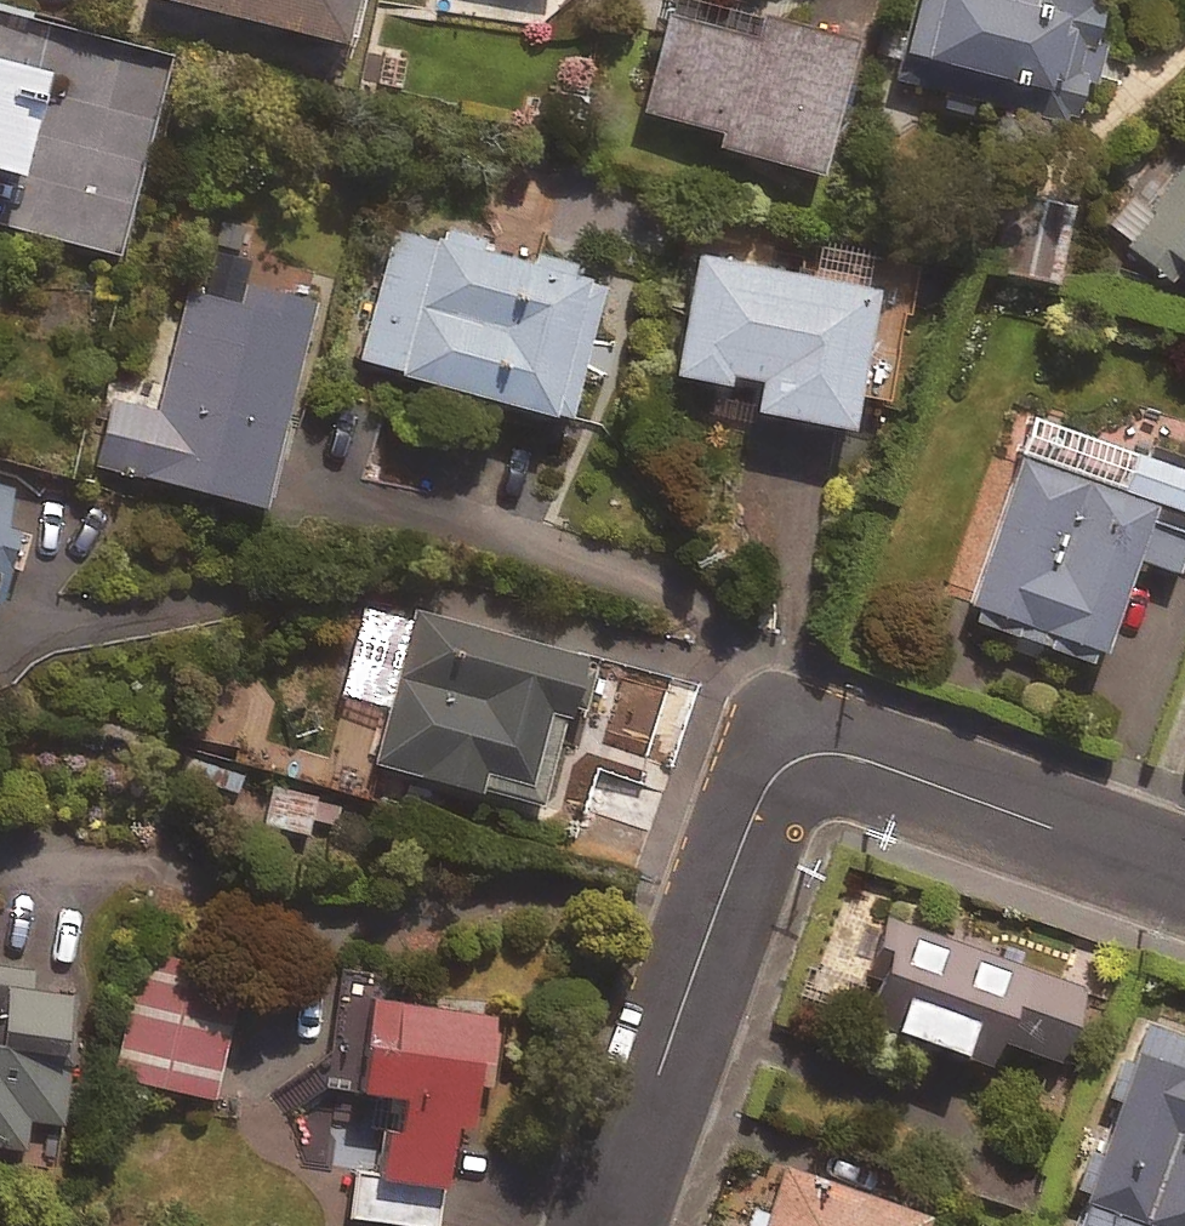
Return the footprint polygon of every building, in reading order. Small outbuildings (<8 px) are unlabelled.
[(341,40),(351,0),(179,0),(341,40)] [(888,93),(1019,124),(1023,108),(1074,120),(1103,0),(911,0),(888,93)] [(753,38),(668,15),(643,110),(715,129),(711,144),(814,171),(847,46),(757,22),(753,38)] [(0,55),(0,163),(12,165),(35,63),(0,55)] [(1174,150),(1106,228),(1169,283),(1184,266),(1184,267),(1184,160),(1174,150)] [(1058,282),(1072,203),(993,189),(977,266),(1058,282)] [(602,273),(396,216),(356,361),(563,418),(602,273)] [(800,239),(793,272),(693,252),(668,371),(752,388),(749,406),(843,426),(850,392),(881,398),(902,295),(871,288),(878,255),(800,239)] [(312,293),(244,275),(237,302),(182,288),(152,403),(111,392),(93,463),(257,505),(312,293)] [(1032,418),(964,615),(1096,660),(1132,556),(1184,574),(1184,471),(1032,418)] [(9,491),(0,488),(0,527),(9,491)] [(10,531),(0,529),(0,567),(10,531)] [(594,659),(412,611),(372,762),(536,805),(563,704),(581,709),(594,659)] [(663,789),(609,773),(597,814),(651,830),(663,789)] [(1079,986),(890,923),(858,1019),(1002,1067),(1009,1044),(1055,1060),(1079,986)] [(238,983),(142,959),(112,1074),(209,1099),(238,983)] [(0,966),(0,1149),(15,1151),(19,1117),(53,1121),(69,995),(24,990),(27,970),(0,966)] [(485,1013),(292,989),(281,1080),(386,1093),(376,1175),(353,1172),(347,1217),(422,1225),(431,1225),(444,1120),(460,1122),(469,1056),(479,1058),(485,1013)] [(1142,1024),(1075,1225),(1184,1225),(1184,1038),(1142,1024)] [(752,1208),(745,1225),(922,1225),(926,1215),(782,1165),(765,1212),(752,1208)]
